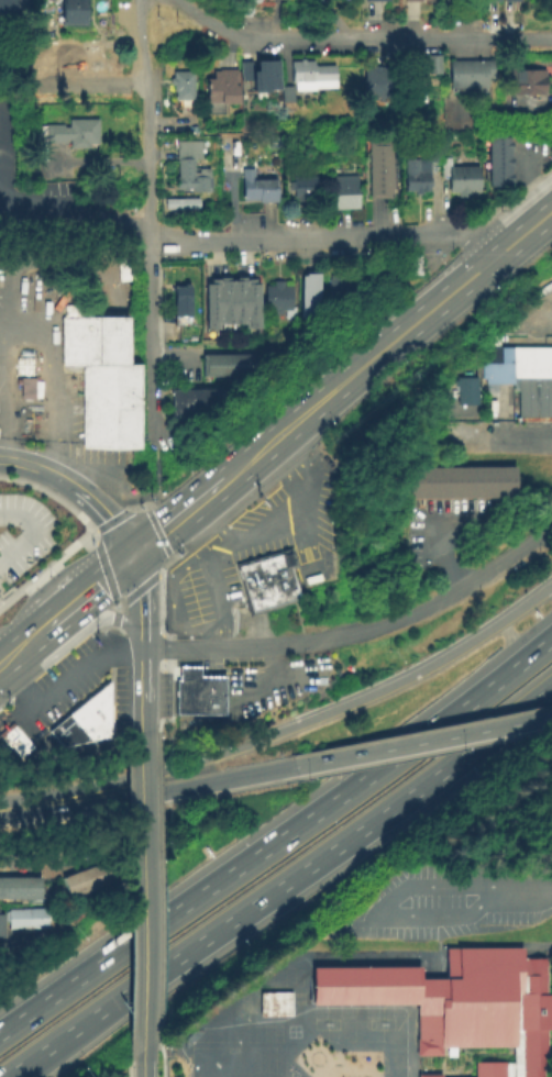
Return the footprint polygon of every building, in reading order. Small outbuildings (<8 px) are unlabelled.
[(23,18),(0,18),(0,0),(23,0),(23,18)] [(62,26),(62,0),(90,0),(90,26),(62,26)] [(240,18),(240,0),(261,0),(261,3),(252,3),(252,18),(240,18)] [(64,87),(27,87),(27,43),(64,43),(64,87)] [(442,56),(442,79),(428,79),(427,56),(442,56)] [(494,60),(495,80),(489,80),(489,88),(451,89),(450,63),(494,60)] [(279,89),(253,89),(252,74),(257,74),(256,62),(278,62),(279,89)] [(338,89),(296,89),(296,81),(291,81),(290,62),(317,62),(317,67),(338,67),(338,89)] [(549,96),(505,97),(505,69),(549,68),(549,96)] [(236,104),(207,104),(206,79),(212,79),(211,70),(235,70),(236,104)] [(399,96),(362,96),(362,71),(398,71),(399,96)] [(194,101),(176,101),(176,93),(173,93),(173,87),(166,87),(166,79),(173,79),(173,73),(194,73),(194,101)] [(426,106),(408,106),(407,78),(424,78),(426,106)] [(294,104),(281,104),(281,88),(294,88),(294,104)] [(98,143),(89,144),(89,149),(68,149),(68,144),(46,144),(45,126),(68,126),(68,119),(98,119),(98,143)] [(512,188),(489,188),(488,137),(511,137),(512,188)] [(209,192),(183,193),(183,189),(176,189),(176,142),(201,141),(201,158),(194,158),(194,169),(209,169),(209,192)] [(382,198),(369,198),(368,142),(379,142),(382,198)] [(393,198),(382,198),(379,142),(391,142),(393,198)] [(430,192),(405,192),(404,160),(430,160),(430,146),(439,146),(439,164),(430,164),(430,192)] [(481,193),(471,193),(471,199),(457,200),(457,192),(448,193),(448,178),(442,178),(441,159),(450,159),(451,168),(479,167),(481,193)] [(278,204),(258,206),(258,200),(241,200),(241,169),(254,169),(254,180),(278,180),(278,204)] [(319,202),(298,203),(298,198),(291,198),(290,178),(318,177),(319,202)] [(360,210),(332,210),(332,177),(358,177),(360,210)] [(163,198),(197,197),(197,208),(191,208),(191,211),(176,212),(176,207),(164,208),(163,198)] [(422,277),(402,277),(402,257),(422,257),(422,277)] [(302,323),(302,278),(307,278),(307,275),(323,275),(323,323),(302,323)] [(333,301),(332,276),(366,276),(367,301),(333,301)] [(235,325),(221,325),(221,281),(220,278),(230,278),(230,282),(234,282),(235,325)] [(247,325),(235,325),(234,282),(238,282),(238,278),(246,278),(246,280),(247,325)] [(261,331),(247,331),(247,325),(246,280),(255,280),(255,286),(261,286),(261,331)] [(221,333),(207,333),(207,286),(211,286),(211,281),(221,281),(221,325),(221,333)] [(295,322),(281,322),(281,317),(265,317),(265,288),(272,288),(272,282),(283,282),(283,288),(291,288),(291,310),(295,310),(295,322)] [(191,304),(174,304),(175,289),(184,289),(184,286),(191,286),(191,304)] [(191,304),(191,329),(174,329),(174,304),(191,304)] [(82,452),(82,444),(82,367),(62,367),(60,318),(131,318),(131,366),(143,366),(143,451),(82,452)] [(551,376),(512,377),(512,382),(496,382),(496,389),(484,390),(484,377),(481,377),(481,346),(551,345),(551,376)] [(201,379),(201,357),(254,356),(254,378),(201,379)] [(36,377),(36,397),(22,397),(22,376),(36,377)] [(512,382),(512,377),(551,376),(551,415),(517,415),(517,390),(512,390),(512,382)] [(478,407),(459,408),(459,390),(453,390),(452,384),(457,384),(457,379),(478,379),(478,407)] [(169,418),(168,391),(214,391),(214,418),(169,418)] [(410,503),(409,471),(516,469),(516,501),(410,503)] [(233,564),(277,551),(281,565),(288,563),(294,581),(258,591),(243,596),(233,564)] [(258,591),(294,581),(298,596),(263,607),(258,591)] [(258,591),(263,607),(247,611),(243,596),(258,591)] [(199,678),(177,679),(177,665),(199,664),(199,675),(199,678)] [(199,713),(199,695),(199,678),(199,675),(224,675),(224,713),(199,713)] [(199,695),(175,696),(175,679),(177,679),(199,678),(199,695)] [(109,731),(110,734),(60,746),(46,730),(109,679),(109,700),(100,700),(100,710),(100,721),(100,731),(109,731)] [(199,713),(175,713),(175,696),(199,695),(199,713)] [(100,710),(100,700),(109,700),(109,710),(100,710)] [(100,710),(109,710),(109,721),(100,721),(100,710)] [(20,760),(0,737),(0,730),(11,721),(34,748),(20,760)] [(100,721),(109,721),(109,731),(100,731),(100,721)] [(100,865),(111,859),(121,881),(109,886),(100,865)] [(97,891),(88,869),(100,865),(109,886),(97,891)] [(76,875),(88,869),(97,891),(85,896),(76,875)] [(85,896),(74,901),(64,879),(76,875),(85,896)] [(3,878),(16,878),(16,901),(3,901),(3,878)] [(16,901),(16,878),(30,878),(30,901),(16,901)] [(30,878),(43,878),(43,901),(30,901),(30,878)] [(9,931),(9,910),(49,910),(49,931),(9,931)] [(548,995),(551,995),(551,1030),(548,1030),(548,1070),(544,1070),(544,1076),(476,1076),(476,1063),(514,1062),(514,1047),(443,1047),(443,1056),(418,1057),(418,1003),(313,1004),(313,967),(422,966),(422,978),(448,978),(448,947),(525,947),(525,958),(548,958),(548,995)] [(292,1019),(261,1019),(261,993),(292,993),(292,1019)]
